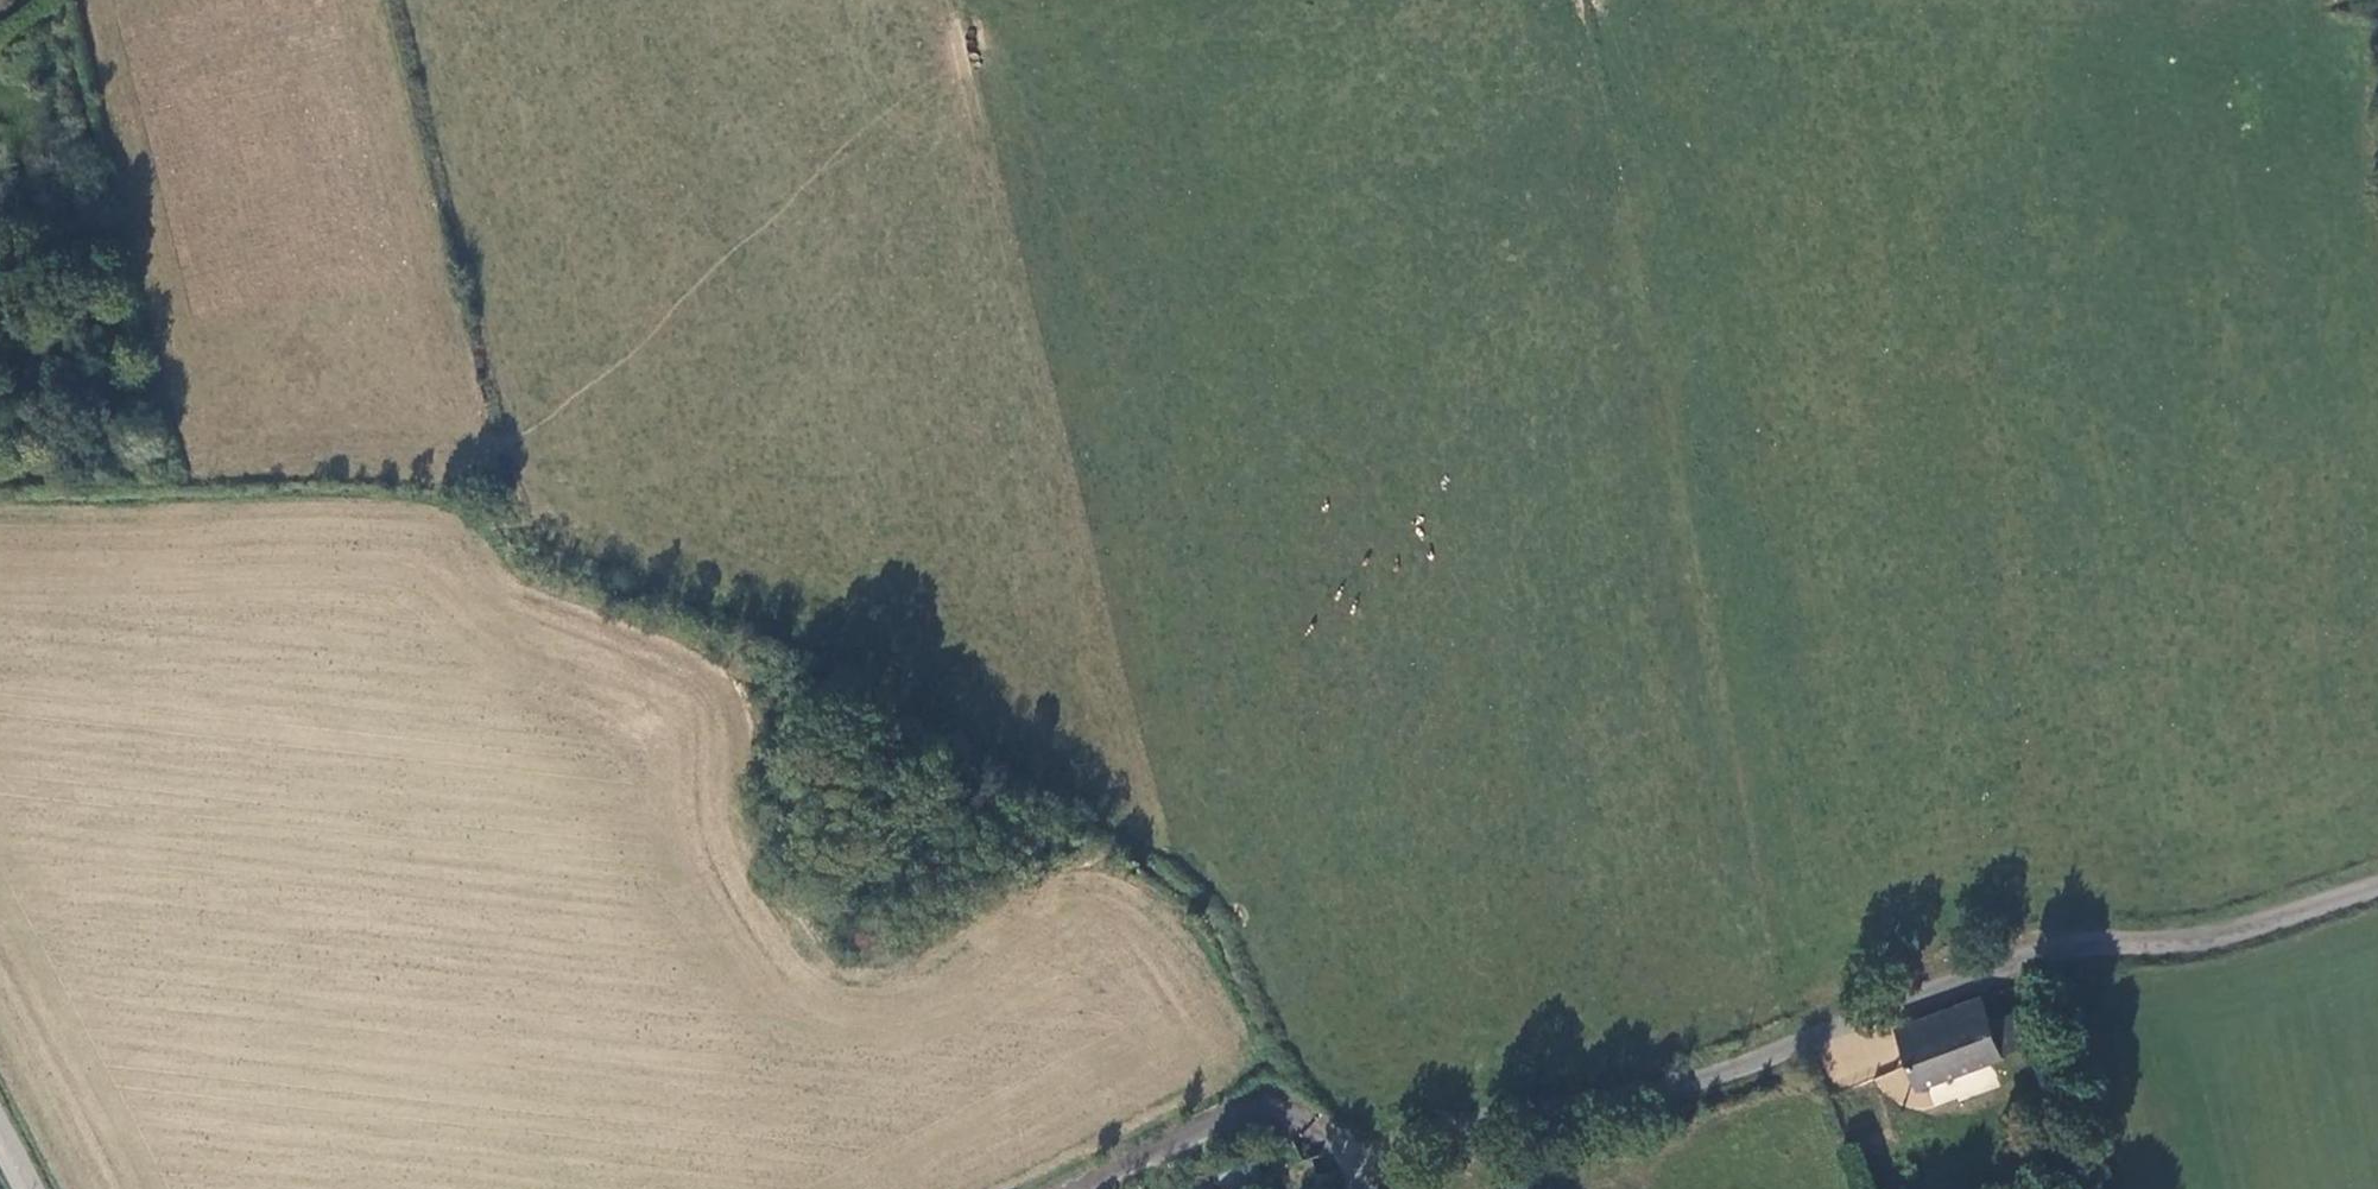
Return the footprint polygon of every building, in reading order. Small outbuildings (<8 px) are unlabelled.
[(1982,999),(1898,1030),(1918,1089),(2003,1060),(2002,1057),(2027,1049),(2015,1015),(1991,1023),(1982,999)]
